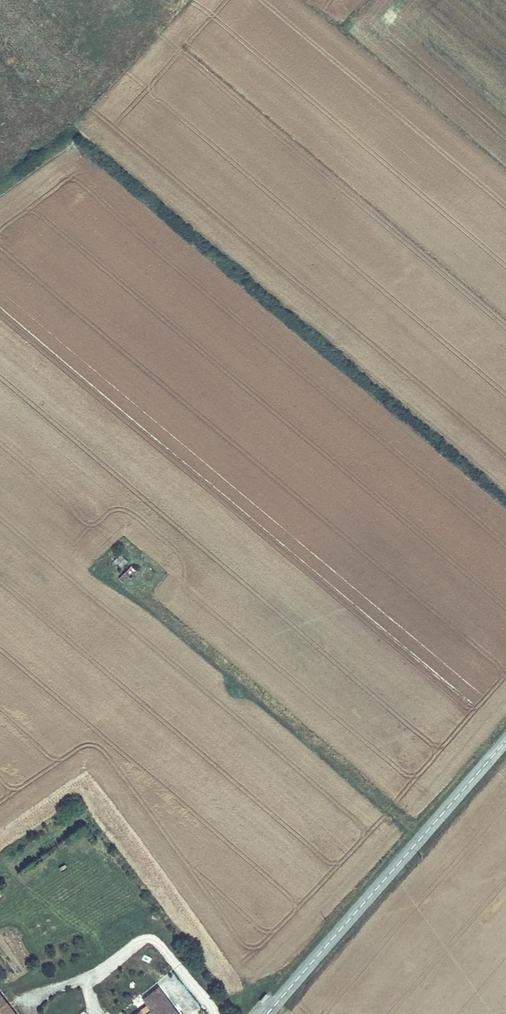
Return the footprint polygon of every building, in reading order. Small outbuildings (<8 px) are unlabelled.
[(121,568),(126,560),(119,555),(113,562),(121,568)] [(129,578),(137,574),(133,567),(125,571),(129,578)] [(135,1013),(175,1013),(156,987),(140,1000),(147,1009),(140,1013),(138,1011),(135,1013)] [(0,997),(0,1013),(15,1013),(0,997)]
